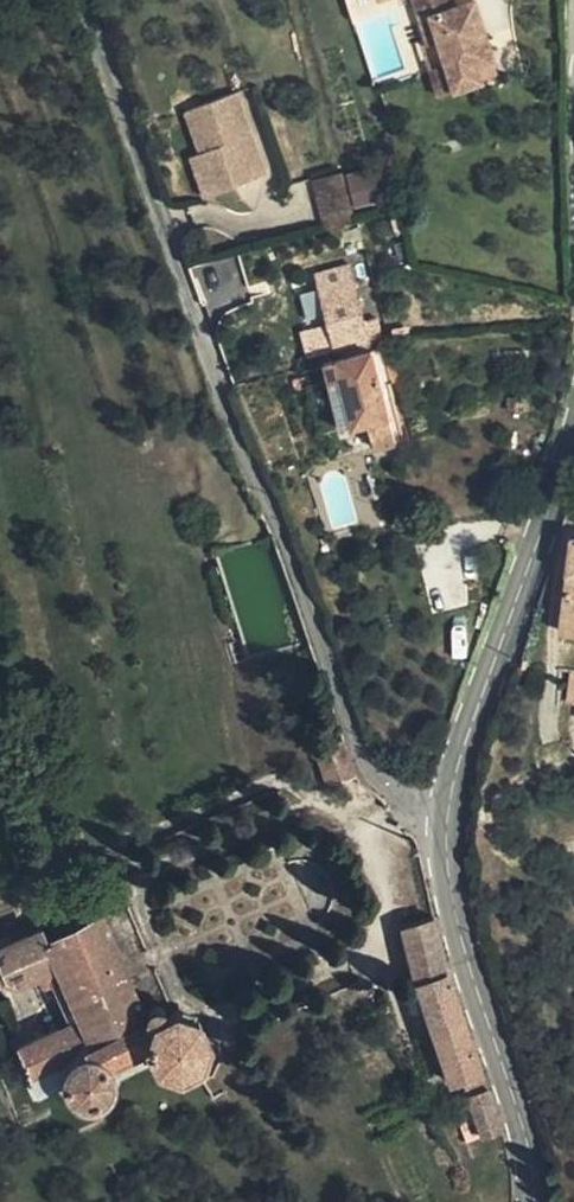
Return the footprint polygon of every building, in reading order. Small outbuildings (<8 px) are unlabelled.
[(448,0),(410,0),(421,41),(436,38),(448,86),(473,78),(469,64),(488,59),(472,2),(451,8),(448,0)] [(429,91),(448,86),(436,38),(421,41),(415,43),(429,91)] [(209,140),(226,184),(270,165),(237,85),(185,107),(201,144),(209,140)] [(209,191),(226,184),(209,140),(201,144),(192,149),(209,191)] [(310,182),(322,231),(354,223),(341,174),(310,182)] [(317,272),(336,348),(367,341),(348,263),(317,272)] [(395,444),(372,350),(326,362),(343,427),(368,422),(375,449),(395,444)] [(573,632),(573,560),(565,631),(573,632)] [(565,631),(561,670),(573,671),(573,632),(565,631)] [(573,739),(573,709),(565,708),(563,738),(573,739)] [(71,1021),(17,1045),(38,1093),(64,1082),(65,1086),(68,1093),(74,1099),(81,1101),(89,1103),(97,1100),(103,1096),(108,1090),(111,1083),(111,1075),(108,1065),(148,1045),(157,1063),(178,1071),(200,1061),(207,1039),(198,1017),(178,1009),(166,1015),(165,1009),(161,1005),(157,1003),(152,1003),(148,1005),(146,1008),(143,1014),(98,914),(47,938),(41,927),(1,945),(0,948),(0,968),(5,979),(17,983),(37,975),(43,986),(53,981),(62,977),(80,1016),(71,1021)] [(459,1076),(469,1103),(480,1135),(501,1128),(447,970),(433,914),(400,925),(417,987),(449,1079),(459,1076)] [(53,981),(71,1021),(80,1016),(62,977),(53,981)] [(480,1135),(469,1103),(453,1108),(466,1141),(480,1135)]
